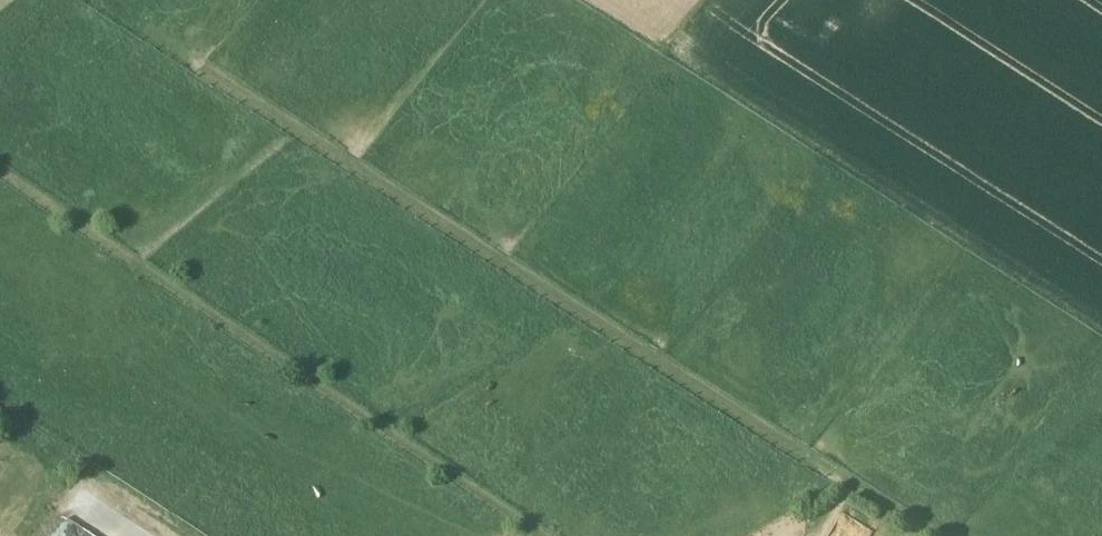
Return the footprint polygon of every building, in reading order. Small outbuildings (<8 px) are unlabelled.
[(95,488),(88,499),(78,493),(51,535),(172,535),(95,488)]
